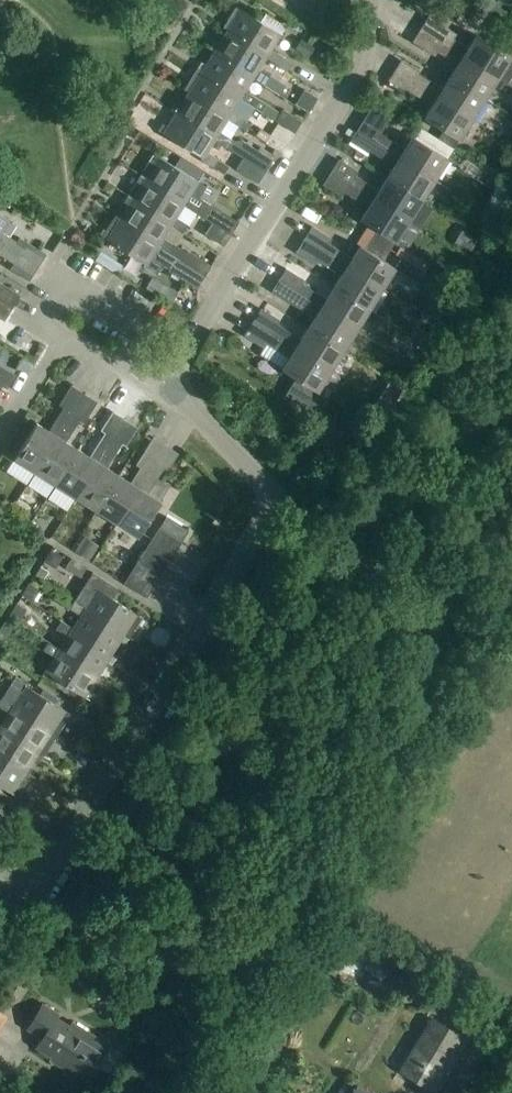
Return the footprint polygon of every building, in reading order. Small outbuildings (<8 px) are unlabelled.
[(266,57),(265,60),(288,74),(294,66),(270,51),(285,28),(265,16),(260,24),(235,8),(222,29),(266,57)] [(498,80),(507,86),(511,78),(511,60),(476,37),(468,49),(454,40),(456,37),(428,19),(420,31),(439,43),(498,80)] [(258,72),(265,60),(266,57),(222,29),(208,50),(213,53),(254,78),(253,80),(264,87),(269,79),(258,72)] [(485,100),(498,80),(439,43),(420,31),(412,44),(433,58),(436,54),(457,67),(450,78),(485,100)] [(301,40),(295,49),(308,57),(314,47),(301,40)] [(245,92),(253,80),(254,78),(213,53),(205,66),(200,63),(196,70),(241,99),(240,101),(261,114),(266,106),(245,92)] [(232,113),(240,101),(241,99),(196,70),(183,91),(228,119),(227,121),(238,128),(243,120),(232,113)] [(413,83),(472,121),(485,100),(450,78),(442,90),(418,75),(413,83)] [(442,132),(436,142),(452,152),(458,142),(472,121),(413,83),(408,92),(431,107),(423,120),(442,132)] [(214,142),(243,160),(265,175),(273,162),(241,142),(236,145),(219,134),(227,121),(228,119),(183,91),(170,111),(215,140),(214,142)] [(304,92),(295,107),(307,115),(317,100),(304,92)] [(266,106),(261,114),(275,123),(280,114),(266,106)] [(206,154),(214,142),(215,140),(170,111),(157,133),(200,160),(199,161),(225,178),(230,169),(206,154)] [(280,114),(275,123),(294,135),(302,123),(282,111),(280,114)] [(273,136),(266,146),(281,156),(288,146),(273,136)] [(452,152),(436,142),(430,151),(411,139),(404,152),(380,137),(375,145),(433,182),(446,161),(452,152)] [(421,202),(433,182),(375,145),(369,154),(393,169),(386,180),(421,202)] [(152,156),(139,177),(184,205),(182,207),(194,214),(205,221),(213,209),(198,199),(204,189),(196,184),(202,175),(180,161),(174,170),(152,156)] [(258,186),(265,175),(243,160),(235,172),(258,186)] [(421,202),(386,180),(378,192),(354,177),(357,173),(338,162),(330,174),(349,186),(408,223),(421,202)] [(174,219),(182,207),(184,205),(139,177),(127,196),(171,224),(170,227),(181,234),(186,226),(174,219)] [(389,253),(395,243),(408,223),(349,186),(344,194),(367,209),(360,221),(368,226),(362,236),(389,253)] [(158,245),(157,247),(203,276),(209,265),(188,251),(186,254),(162,239),(170,227),(171,224),(127,196),(114,217),(158,245)] [(238,224),(213,209),(205,221),(211,225),(230,237),(238,224)] [(19,257),(25,248),(0,232),(8,221),(0,216),(0,245),(19,257)] [(149,259),(157,247),(158,245),(114,217),(101,237),(144,264),(143,267),(156,275),(161,266),(149,259)] [(224,247),(230,237),(211,225),(205,235),(224,247)] [(389,253),(362,236),(356,245),(359,247),(351,261),(327,246),(330,241),(312,229),(304,242),(326,256),(381,291),(394,269),(383,262),(389,253)] [(469,255),(476,243),(460,233),(453,245),(469,255)] [(368,311),(381,291),(326,256),(304,242),(296,254),(315,266),(316,263),(340,278),(333,289),(368,311)] [(0,245),(0,257),(14,266),(11,270),(29,282),(38,269),(19,257),(0,245)] [(117,277),(122,268),(99,255),(94,263),(117,277)] [(198,289),(205,278),(176,260),(169,271),(198,289)] [(470,264),(462,278),(471,283),(479,269),(470,264)] [(368,311),(333,289),(325,301),(301,286),(303,283),(285,271),(278,282),(296,294),(355,331),(368,311)] [(236,293),(265,313),(278,293),(249,274),(236,293)] [(12,309),(20,297),(16,294),(2,286),(1,285),(0,284),(0,302),(12,309)] [(307,329),(342,352),(355,331),(296,294),(291,303),(314,318),(307,329)] [(12,309),(0,302),(0,313),(7,317),(12,309)] [(316,393),(329,372),(270,335),(252,324),(244,337),(262,348),(265,343),(289,359),(281,371),(316,393)] [(329,372),(342,352),(307,329),(299,342),(275,326),(270,335),(329,372)] [(1,386),(8,374),(0,369),(0,385),(1,386)] [(72,413),(83,395),(71,388),(60,405),(63,408),(48,431),(36,423),(14,458),(35,471),(72,413)] [(56,484),(77,450),(65,442),(78,422),(83,425),(97,404),(83,395),(72,413),(35,471),(56,484)] [(317,411),(311,422),(338,440),(345,429),(317,411)] [(112,439),(124,421),(112,414),(101,432),(104,434),(89,457),(77,450),(56,484),(76,497),(112,439)] [(76,497),(96,510),(118,476),(106,468),(121,445),(112,439),(76,497)] [(153,465),(164,447),(152,439),(135,466),(140,469),(130,484),(118,476),(96,510),(116,523),(153,465)] [(160,502),(148,494),(162,471),(153,465),(116,523),(138,537),(160,502)] [(168,517),(159,530),(181,544),(190,531),(168,517)] [(152,541),(174,555),(181,544),(159,530),(152,541)] [(82,541),(75,552),(89,561),(96,550),(82,541)] [(167,567),(174,555),(152,541),(145,553),(166,567),(167,567)] [(56,570),(62,559),(50,552),(43,563),(56,570)] [(159,578),(166,567),(145,553),(137,564),(159,578)] [(130,575),(152,589),(159,578),(137,564),(130,575)] [(42,582),(47,574),(39,568),(34,577),(42,582)] [(84,611),(128,639),(141,618),(112,600),(118,591),(92,574),(82,589),(83,590),(76,602),(86,608),(84,611)] [(123,586),(145,600),(152,589),(130,575),(123,586)] [(33,605),(40,593),(28,586),(21,598),(33,605)] [(86,608),(76,602),(75,601),(69,609),(81,616),(73,629),(71,631),(115,659),(128,639),(84,611),(86,608)] [(25,611),(16,605),(8,617),(18,623),(25,611)] [(13,628),(5,622),(0,631),(0,634),(6,639),(13,628)] [(71,631),(73,629),(62,622),(57,629),(68,636),(60,649),(58,651),(102,680),(115,659),(71,631)] [(58,651),(60,649),(42,638),(37,646),(55,657),(45,673),(89,701),(102,680),(58,651)] [(12,708),(56,737),(70,714),(27,687),(28,685),(16,677),(11,685),(12,686),(4,699),(14,705),(12,708)] [(4,699),(3,698),(0,702),(0,708),(9,713),(1,726),(0,727),(0,729),(43,757),(56,737),(12,708),(14,705),(4,699)] [(31,778),(43,757),(0,729),(0,758),(31,778)] [(18,798),(31,778),(0,758),(0,787),(18,798)] [(106,1051),(54,1019),(57,1015),(42,1005),(27,1029),(41,1038),(36,1047),(88,1080),(96,1067),(108,1074),(120,1055),(108,1047),(106,1051)] [(8,1017),(0,1012),(0,1030),(8,1017)] [(397,1071),(431,1091),(463,1036),(430,1017),(397,1071)]
